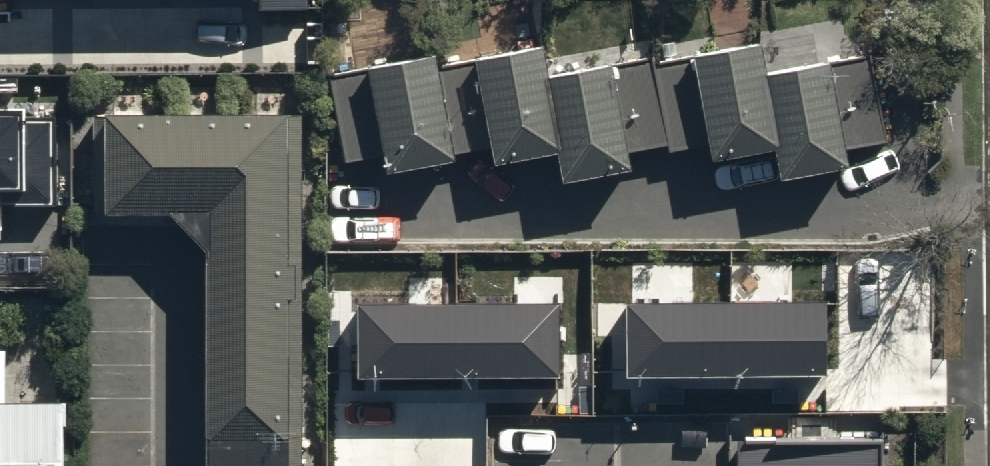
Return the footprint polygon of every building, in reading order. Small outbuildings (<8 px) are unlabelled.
[(656,68),(666,146),(667,152),(706,146),(708,159),(773,148),(778,178),(847,167),(844,149),(889,142),(877,65),(829,73),(827,60),(765,71),(760,43),(689,54),(690,63),(656,68)] [(666,146),(656,68),(654,55),(546,73),(541,45),(473,56),(475,65),(440,71),(437,52),(368,63),(369,71),(331,78),(344,161),(383,154),(386,171),(457,159),(455,151),(490,146),(493,164),(556,154),(560,180),(630,168),(627,153),(666,146)] [(0,102),(0,202),(52,202),(53,102),(0,102)] [(166,209),(207,251),(205,465),(298,465),(300,112),(93,111),(93,208),(166,209)] [(627,369),(825,367),(824,295),(626,297),(627,369)] [(360,371),(558,369),(557,298),(359,299),(360,371)] [(66,402),(0,402),(0,465),(66,465),(66,402)] [(740,435),(740,465),(880,465),(880,436),(740,435)]
